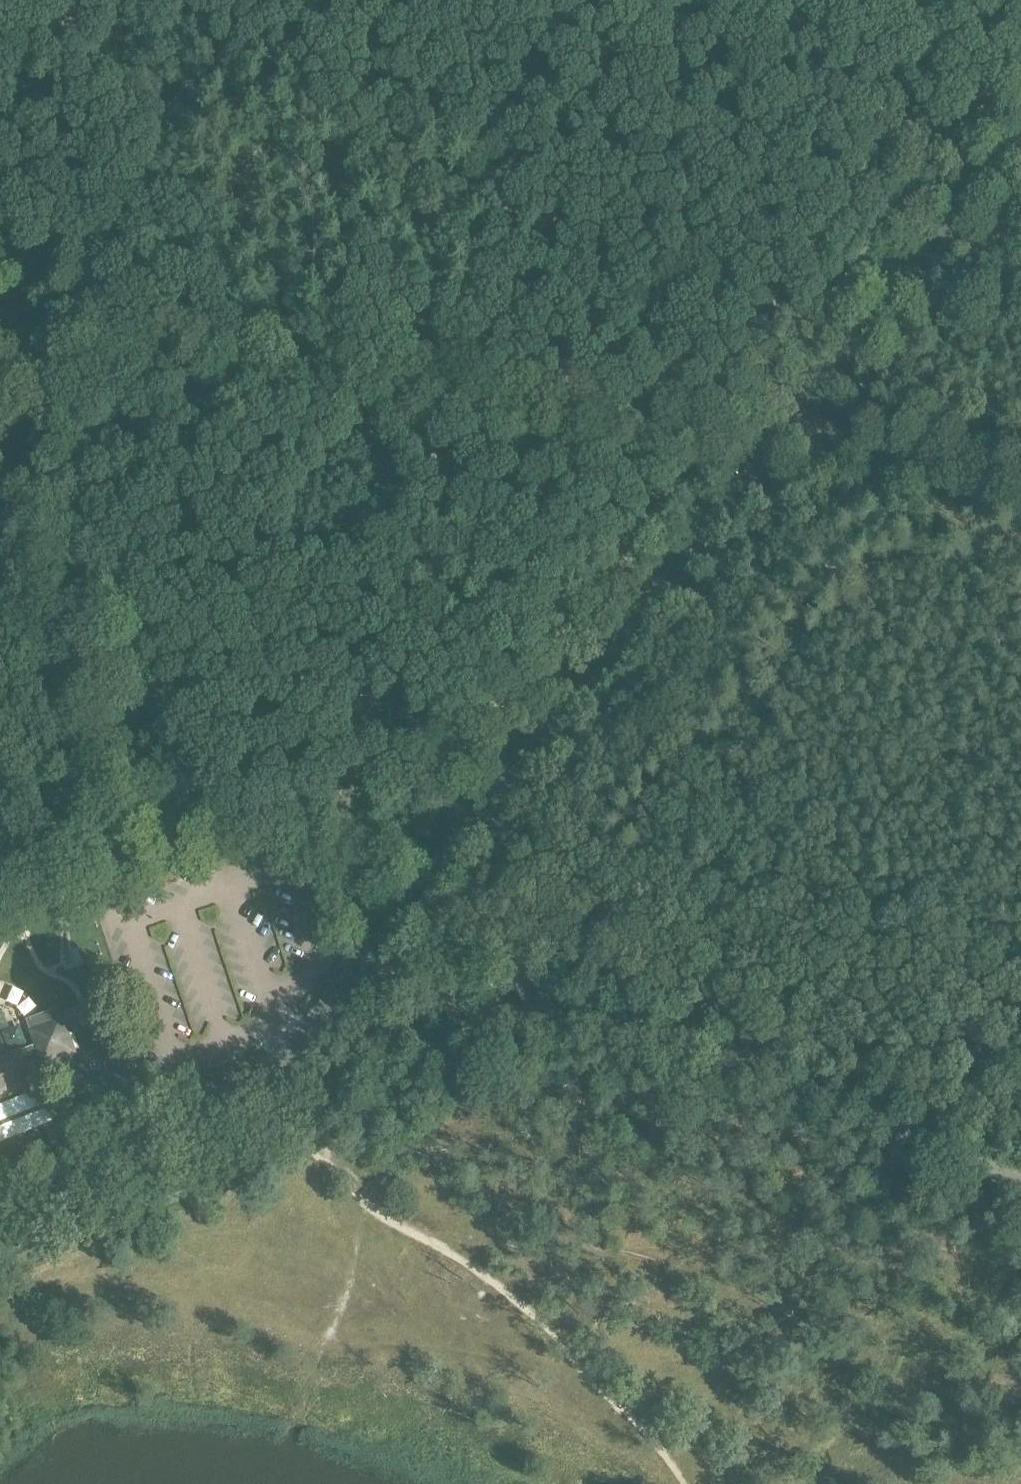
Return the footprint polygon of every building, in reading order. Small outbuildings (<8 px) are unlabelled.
[(34,1085),(26,1065),(29,1064),(39,1060),(42,1059),(43,1061),(49,1059),(50,1061),(67,1055),(60,1039),(66,1036),(60,1018),(56,1009),(27,1020),(31,1029),(37,1046),(0,1060),(0,1098),(34,1085)]
